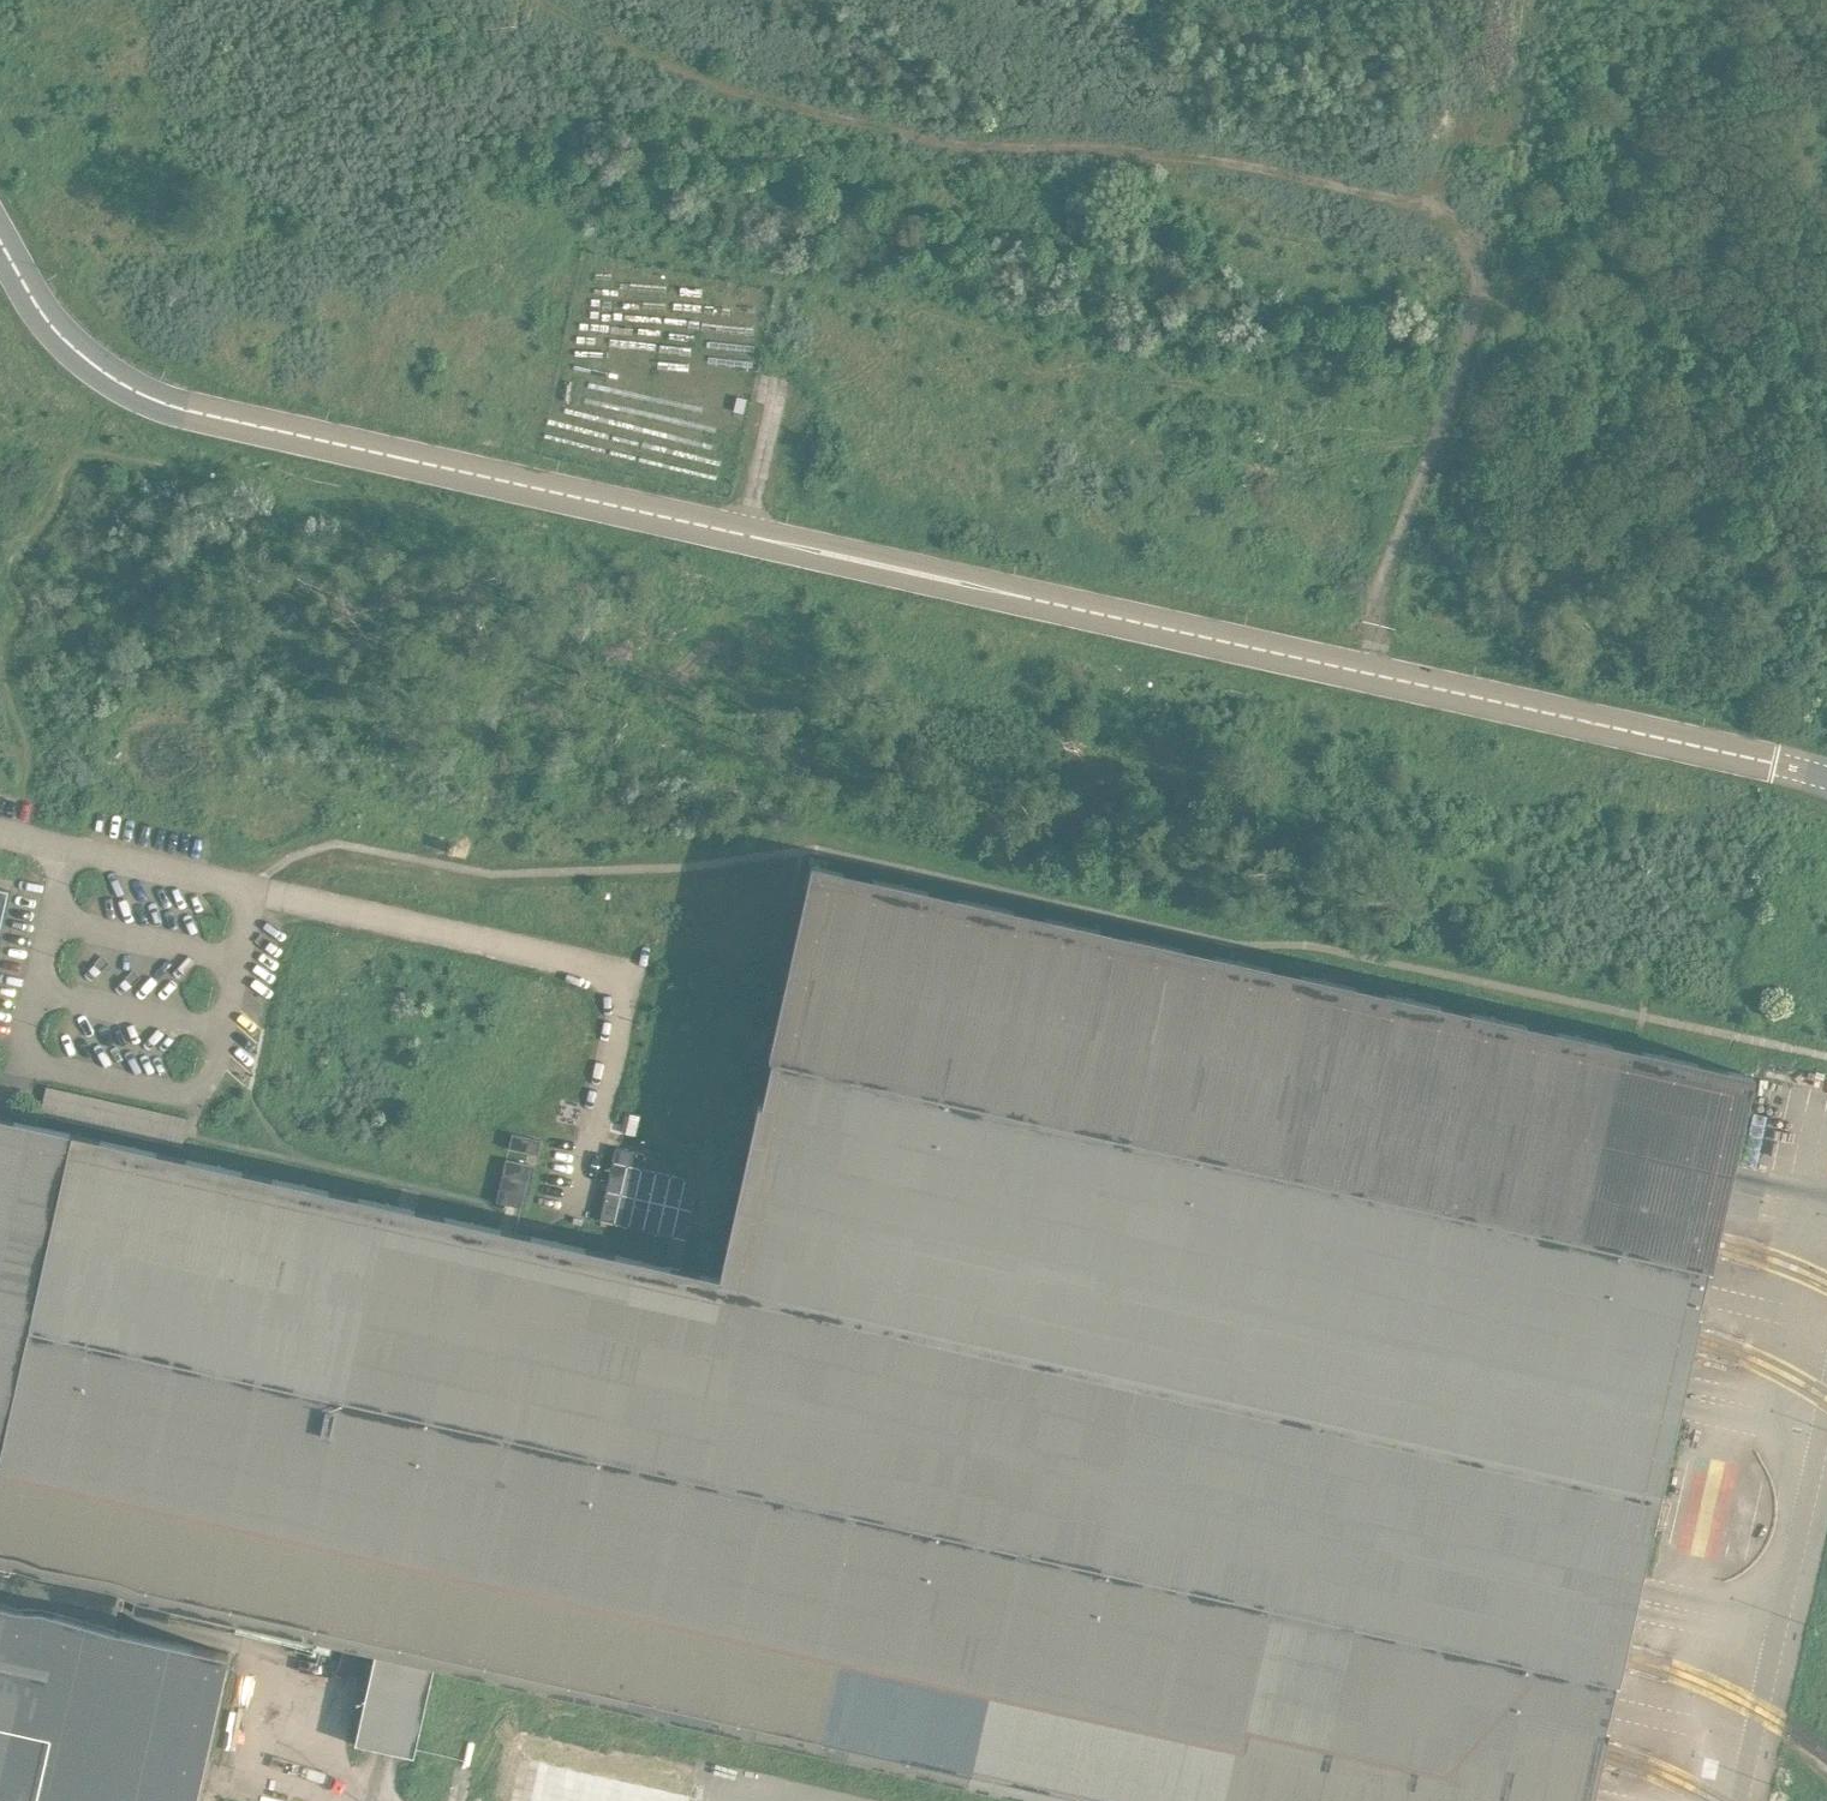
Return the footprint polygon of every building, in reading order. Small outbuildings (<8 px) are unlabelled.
[(35,1570),(42,1572),(68,1578),(102,1585),(119,1589),(136,1593),(132,1613),(166,1620),(169,1605),(170,1600),(376,1646),(354,1744),(412,1757),(434,1659),(531,1681),(536,1682),(705,1720),(749,1730),(804,1742),(1067,1800),(1587,1800),(1596,1759),(1596,1758),(1598,1750),(1600,1741),(1602,1734),(1602,1732),(1604,1725),(1600,1724),(1602,1715),(1607,1696),(1611,1679),(1614,1679),(1618,1663),(1620,1655),(1622,1644),(1638,1571),(1673,1418),(1673,1417),(1682,1374),(1691,1338),(1696,1313),(1693,1312),(1695,1303),(1698,1289),(1699,1284),(1703,1267),(1706,1267),(1710,1249),(1711,1246),(1712,1242),(1713,1239),(1713,1237),(1720,1206),(1730,1163),(1749,1075),(892,884),(811,866),(782,998),(768,1058),(771,1058),(762,1103),(758,1103),(719,1278),(678,1269),(664,1266),(0,1117),(0,1562),(35,1570)] [(505,1158),(495,1202),(524,1208),(533,1165),(505,1158)] [(597,1180),(595,1188),(605,1190),(598,1219),(671,1236),(664,1266),(678,1269),(698,1181),(611,1161),(607,1182),(597,1180)] [(227,1652),(119,1628),(0,1602),(0,1800),(194,1800),(227,1652)] [(540,1764),(531,1800),(685,1800),(686,1797),(540,1764)]
